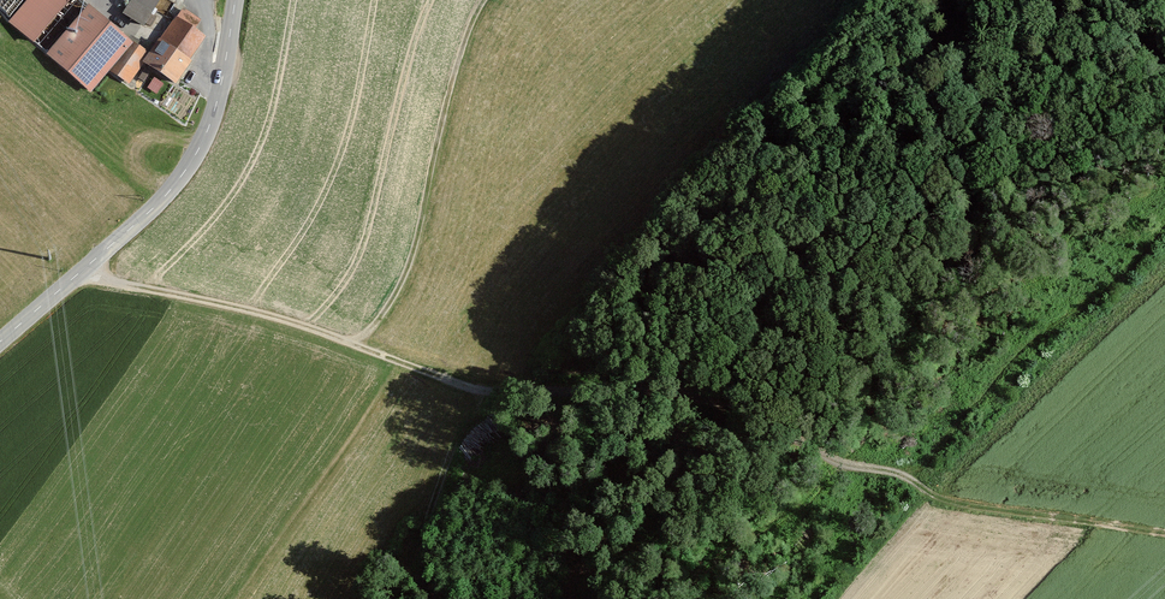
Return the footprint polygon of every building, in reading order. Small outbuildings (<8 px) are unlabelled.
[(11,21),(90,90),(110,68),(129,81),(147,56),(126,42),(78,0),(30,0),(11,21)] [(144,24),(159,0),(131,0),(124,12),(144,24)] [(180,17),(147,63),(170,80),(203,34),(180,17)] [(158,90),(163,81),(154,76),(149,85),(158,90)]
